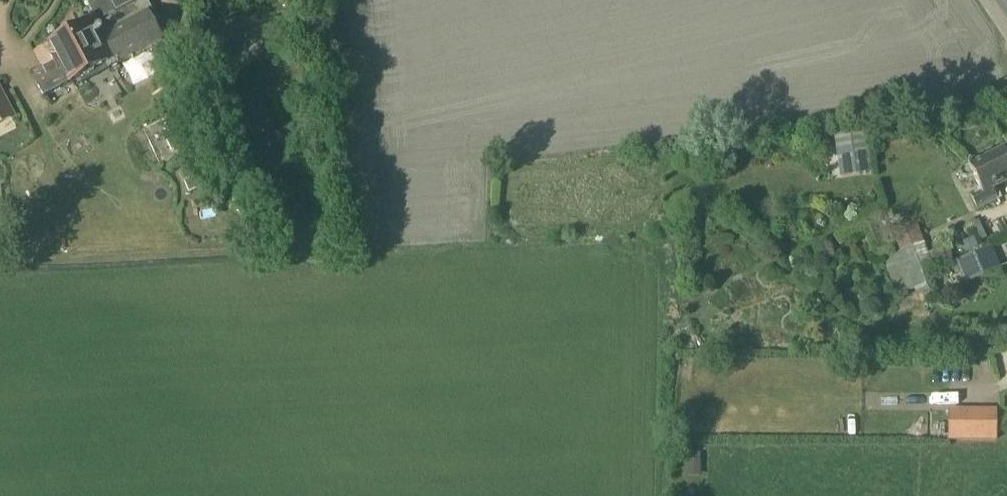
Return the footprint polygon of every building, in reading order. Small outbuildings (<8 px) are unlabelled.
[(95,21),(48,46),(52,55),(49,57),(53,64),(43,70),(43,71),(31,77),(43,99),(69,86),(106,67),(108,72),(118,67),(117,65),(161,42),(147,16),(151,14),(143,0),(84,0),(95,21)] [(13,117),(0,91),(0,124),(13,117)] [(186,143),(182,133),(187,131),(183,121),(177,123),(175,119),(162,125),(164,129),(168,139),(164,140),(169,150),(186,143)] [(866,124),(834,128),(840,176),(873,172),(866,124)] [(992,191),(1006,183),(1006,155),(1004,152),(984,162),(982,158),(967,166),(968,167),(961,171),(960,175),(962,178),(966,180),(972,176),(982,195),(975,198),(973,193),(968,195),(976,211),(997,200),(992,191)] [(203,163),(184,170),(188,180),(182,183),(186,193),(206,185),(202,175),(207,173),(203,163)] [(912,219),(899,227),(907,242),(921,234),(912,219)] [(932,267),(928,254),(923,242),(882,258),(895,295),(913,289),(909,276),(932,267)] [(928,254),(932,267),(951,260),(947,247),(928,254)] [(990,247),(956,262),(966,284),(1000,269),(990,247)] [(949,414),(949,444),(996,444),(996,414),(949,414)]
